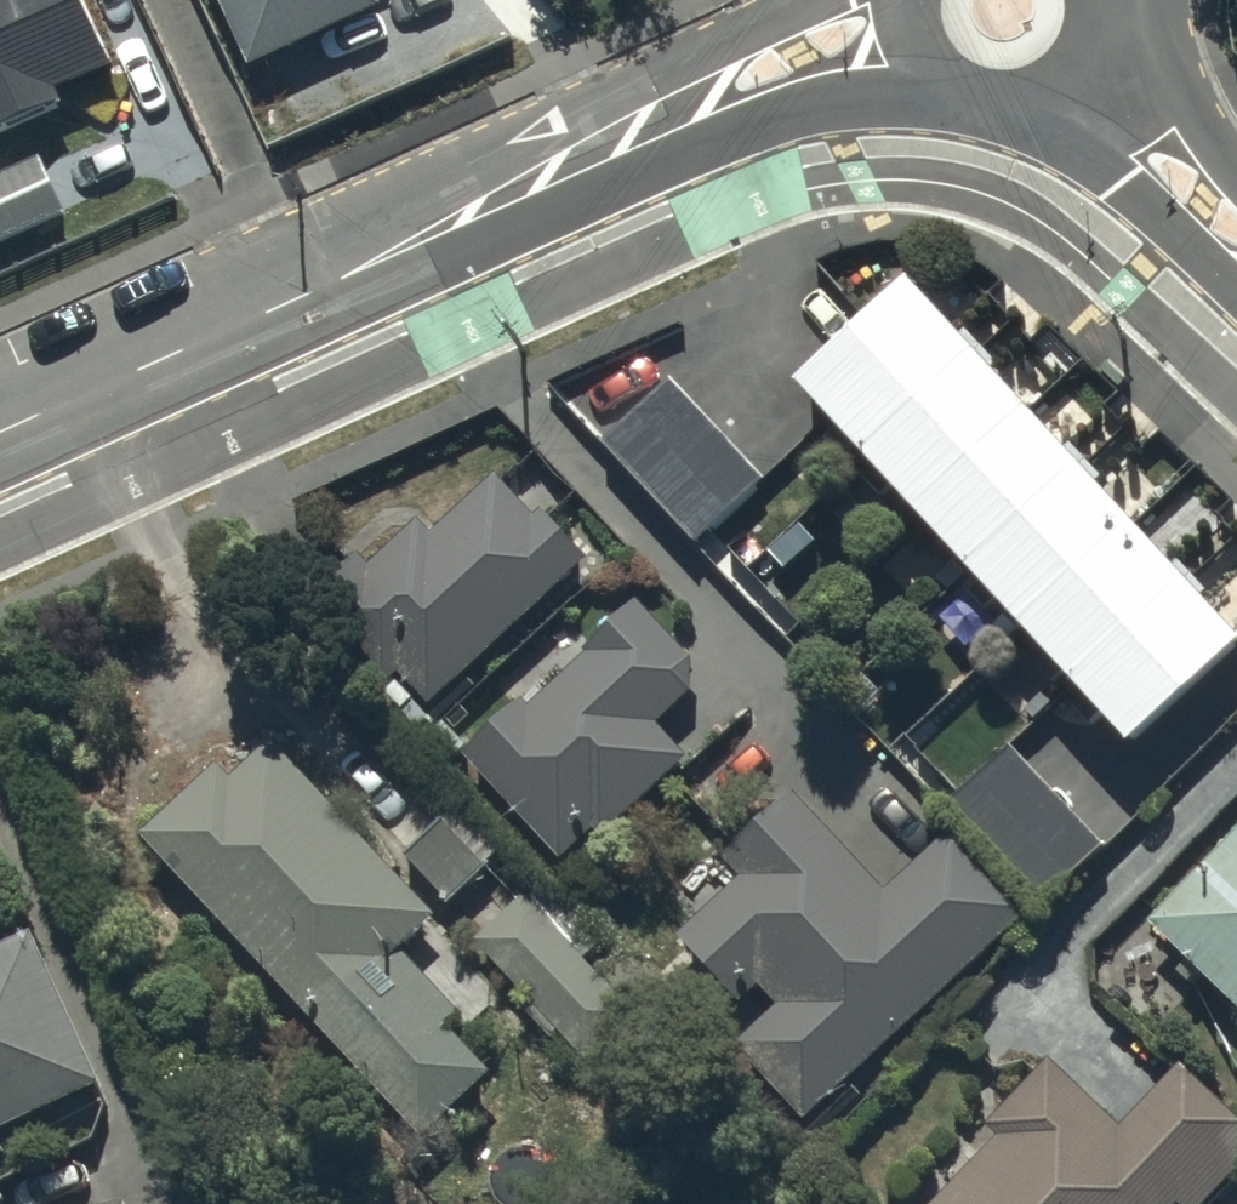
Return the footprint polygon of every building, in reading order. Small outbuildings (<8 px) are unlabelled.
[(64,93),(58,80),(72,73),(74,79),(118,59),(91,0),(0,0),(0,122),(64,93)] [(252,58),(384,0),(227,0),(252,58)] [(67,209),(39,151),(0,170),(0,241),(67,209)] [(798,367),(1135,729),(1236,634),(1236,610),(912,261),(798,367)] [(670,368),(602,431),(700,534),(767,471),(670,368)] [(401,662),(432,696),(590,552),(543,501),(536,507),(499,467),(433,527),(420,513),(369,560),(355,546),(307,590),(386,676),(401,662)] [(692,687),(694,651),(640,592),(586,640),(590,645),(532,699),(524,691),(465,745),(564,853),(597,823),(604,831),(692,750),(661,716),(692,687)] [(220,753),(142,823),(419,1129),(493,1062),(450,1015),(460,1006),(404,943),(439,911),(275,730),(233,768),(220,753)] [(1012,734),(943,795),(1037,899),(1105,839),(1012,734)] [(875,1097),(852,1072),(1035,902),(957,818),(888,882),(796,784),(723,851),(741,870),(683,924),(747,993),(761,980),(780,1000),(738,1039),(806,1112),(791,1126),(816,1152),(875,1097)] [(1150,912),(1236,995),(1236,821),(1150,912)] [(473,937),(529,995),(524,1000),(556,1032),(561,1027),(588,1055),(638,1007),(585,953),(609,929),(556,875),(551,870),(530,890),(526,886),(473,937)] [(0,937),(0,1123),(103,1075),(32,922),(0,937)] [(925,1203),(1175,1203),(1182,1196),(1190,1203),(1203,1203),(1236,1169),(1236,1111),(1182,1057),(1124,1117),(1054,1049),(989,1116),(1000,1126),(925,1203)] [(78,1203),(128,1203),(125,1192),(78,1203)]
